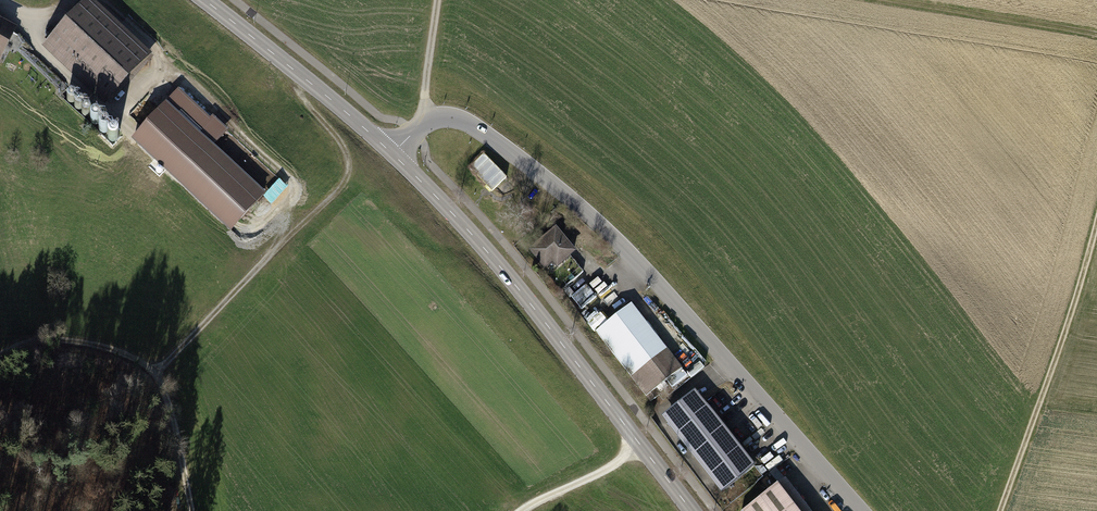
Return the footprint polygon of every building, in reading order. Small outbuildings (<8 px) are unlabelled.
[(90,0),(89,0),(41,51),(104,109),(110,103),(112,105),(154,59),(90,0)] [(0,21),(0,63),(18,31),(0,21)] [(177,88),(130,138),(231,231),(267,193),(214,144),(228,129),(212,114),(209,118),(177,88)] [(483,154),(469,167),(492,192),(507,177),(483,154)] [(556,267),(577,249),(555,224),(528,248),(542,264),(549,258),(556,267)] [(679,367),(629,302),(595,328),(644,393),(679,367)] [(694,390),(661,415),(721,492),(754,467),(694,390)] [(741,510),(808,510),(783,479),(741,510)]
